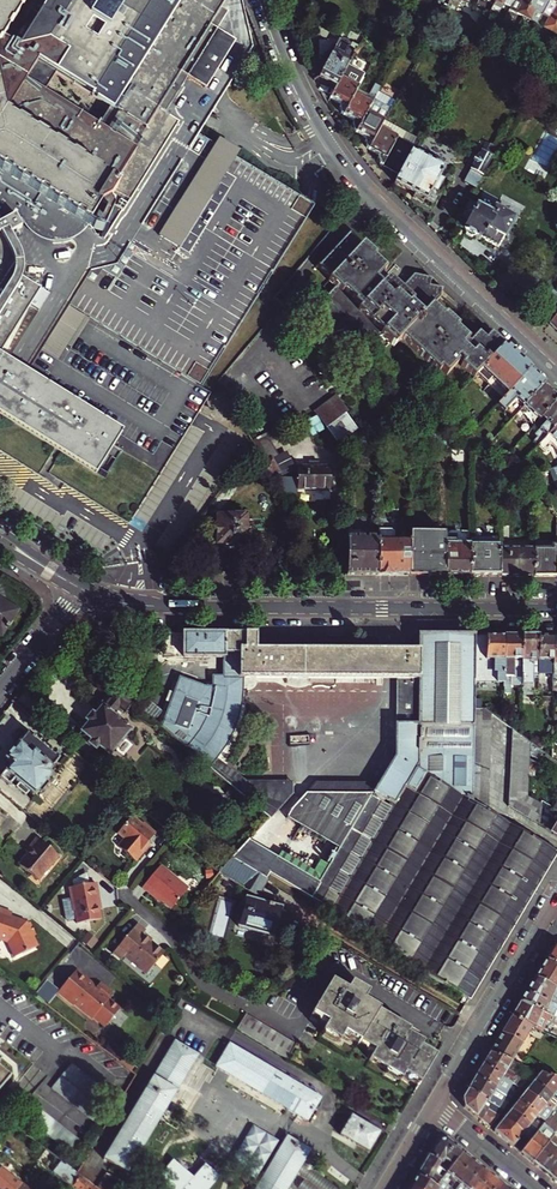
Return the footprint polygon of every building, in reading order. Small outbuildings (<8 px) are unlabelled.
[(58,487),(61,481),(101,506),(103,508),(126,523),(209,392),(203,389),(199,386),(259,293),(312,210),(201,138),(185,127),(181,125),(198,98),(236,40),(227,0),(0,0),(0,348),(40,286),(29,276),(22,271),(22,261),(21,256),(20,251),(15,235),(25,229),(22,223),(25,222),(35,228),(34,232),(34,236),(34,238),(35,240),(38,243),(42,244),(46,244),(50,242),(53,240),(51,245),(52,249),(52,254),(68,266),(73,263),(77,260),(79,258),(82,254),(83,251),(83,246),(83,241),(82,238),(79,235),(76,232),(85,227),(88,225),(90,223),(92,224),(93,227),(96,232),(98,238),(99,247),(98,257),(94,264),(89,272),(25,371),(0,355),(0,450),(58,487)] [(236,40),(198,98),(181,125),(185,127),(201,138),(256,53),(243,0),(227,0),(236,40)] [(491,9),(496,12),(498,8),(501,10),(506,0),(496,0),(491,9)] [(515,14),(523,17),(532,0),(522,0),(515,14)] [(542,15),(550,0),(532,0),(523,17),(537,25),(542,15)] [(542,15),(548,18),(543,28),(551,32),(556,20),(556,0),(550,0),(542,15)] [(337,87),(340,81),(352,59),(356,50),(338,40),(332,53),(321,57),(325,66),(319,77),(337,87)] [(337,87),(330,100),(341,106),(340,108),(341,114),(343,115),(353,97),(357,90),(340,81),(337,87)] [(369,107),(353,97),(343,115),(343,116),(353,122),(352,124),(353,131),(355,132),(365,114),(369,107)] [(369,148),(383,124),(365,114),(355,132),(355,133),(366,139),(365,140),(367,147),(369,148)] [(400,134),(383,124),(369,148),(369,149),(379,155),(378,157),(380,166),(382,167),(385,162),(396,141),(400,134)] [(547,174),(556,150),(556,134),(548,130),(533,168),(547,174)] [(413,150),(396,141),(385,162),(382,167),(385,168),(398,176),(412,151),(413,150)] [(398,176),(394,183),(414,194),(412,197),(422,202),(424,199),(426,200),(432,188),(436,191),(443,179),(438,176),(443,168),(441,166),(443,162),(433,157),(431,161),(412,151),(398,176)] [(465,181),(478,186),(482,177),(469,172),(465,181)] [(469,202),(457,225),(466,230),(467,234),(472,237),(477,235),(492,244),(496,239),(502,242),(515,218),(495,208),(492,214),(469,202)] [(358,268),(373,252),(364,244),(362,246),(350,235),(319,267),(331,278),(330,280),(336,286),(334,288),(337,290),(346,280),(346,281),(358,268)] [(377,256),(373,252),(358,268),(346,281),(346,280),(337,290),(334,288),(325,298),(331,303),(323,311),(329,335),(345,330),(347,337),(372,316),(421,275),(415,274),(402,289),(389,278),(383,285),(377,280),(387,270),(375,258),(377,256)] [(372,316),(347,337),(347,339),(363,334),(365,342),(383,337),(393,348),(403,339),(410,345),(430,330),(438,322),(445,316),(434,305),(442,296),(444,290),(432,286),(433,279),(432,278),(421,275),(372,316)] [(430,330),(410,345),(439,373),(442,370),(448,376),(460,363),(458,361),(459,360),(464,364),(461,367),(474,379),(477,375),(504,346),(491,333),(486,339),(479,333),(471,342),(469,341),(470,339),(458,328),(460,326),(447,314),(445,316),(438,322),(430,330)] [(504,346),(477,375),(486,383),(491,378),(509,394),(531,371),(504,346)] [(524,407),(545,384),(531,371),(509,394),(501,403),(508,409),(506,411),(514,418),(524,407)] [(545,384),(524,407),(527,409),(528,408),(540,420),(543,417),(556,402),(556,395),(545,384)] [(350,409),(339,393),(318,408),(329,424),(350,409)] [(538,445),(554,428),(556,425),(556,402),(543,417),(547,421),(536,434),(538,437),(534,441),(538,445)] [(554,428),(538,445),(519,465),(525,473),(556,439),(556,425),(554,428)] [(267,435),(261,438),(272,458),(278,455),(267,435)] [(264,463),(272,458),(261,438),(252,442),(264,463)] [(262,482),(271,477),(279,473),(272,459),(255,469),(262,482)] [(296,490),(330,490),(330,467),(297,466),(296,490)] [(238,511),(236,515),(218,514),(218,544),(247,544),(247,542),(249,542),(252,539),(252,534),(249,531),(247,531),(247,515),(244,514),(241,511),(238,511)] [(556,528),(556,545),(553,545),(552,549),(535,549),(535,557),(535,575),(556,575),(556,528)] [(347,537),(347,574),(378,574),(379,534),(379,530),(363,530),(363,538),(347,537)] [(378,574),(410,574),(410,546),(410,541),(393,541),(393,537),(390,534),(379,534),(378,574)] [(445,575),(445,541),(445,538),(418,537),(418,546),(410,546),(410,574),(445,575)] [(470,575),(470,546),(470,545),(457,545),(453,541),(445,541),(445,575),(470,575)] [(470,575),(500,575),(500,546),(470,546),(470,575)] [(535,549),(535,548),(509,548),(509,546),(500,546),(500,575),(535,575),(535,557),(535,549)] [(3,632),(17,610),(0,599),(0,630),(3,632)] [(223,634),(223,658),(223,677),(212,677),(212,687),(204,687),(180,676),(163,726),(209,766),(224,747),(231,733),(236,718),(240,703),(241,677),(397,679),(408,680),(407,726),(397,726),(396,757),(320,884),(278,859),(266,879),(269,881),(273,875),(331,910),(328,916),(469,1001),(556,854),(474,800),(474,682),(475,636),(419,636),(419,651),(256,650),(256,634),(223,634)] [(183,658),(223,658),(223,634),(164,634),(164,652),(183,652),(183,658)] [(504,683),(504,637),(475,636),(474,682),(487,682),(487,671),(494,671),(494,673),(497,673),(497,683),(504,683)] [(523,677),(523,636),(504,637),(504,683),(504,688),(510,688),(510,678),(523,678),(523,677)] [(538,669),(539,637),(523,636),(523,677),(523,678),(522,700),(532,700),(532,669),(538,669)] [(554,689),(554,643),(554,637),(539,637),(538,669),(538,674),(545,674),(545,683),(550,683),(550,689),(554,689)] [(407,726),(408,680),(397,679),(397,726),(407,726)] [(133,702),(111,685),(103,695),(97,702),(102,706),(95,715),(92,712),(86,719),(89,722),(77,735),(92,748),(93,746),(95,748),(98,745),(108,754),(130,728),(127,726),(128,724),(122,720),(121,721),(113,714),(118,709),(124,713),(133,702)] [(528,740),(510,727),(509,806),(538,824),(539,804),(528,797),(528,740)] [(40,742),(28,732),(15,748),(12,748),(6,755),(6,759),(12,764),(0,778),(9,786),(11,783),(25,795),(28,792),(33,796),(38,790),(41,792),(48,783),(46,781),(51,774),(49,773),(60,759),(49,750),(52,747),(42,739),(40,742)] [(293,790),(293,779),(258,779),(249,772),(247,772),(236,763),(236,760),(220,760),(211,771),(254,806),(254,804),(263,811),(276,811),(293,790)] [(132,817),(118,834),(124,840),(118,848),(137,863),(147,851),(144,849),(156,835),(143,824),(142,826),(132,817)] [(546,829),(552,833),(555,827),(549,823),(546,829)] [(53,863),(60,855),(39,837),(30,846),(33,848),(29,852),(20,863),(38,879),(52,862),(53,863)] [(258,903),(270,882),(269,881),(266,879),(233,860),(220,875),(250,893),(240,929),(275,938),(283,909),(258,903)] [(162,866),(144,887),(150,893),(152,891),(172,909),(189,890),(162,866)] [(69,887),(74,911),(75,911),(77,924),(101,920),(98,902),(100,902),(97,883),(69,887)] [(0,906),(0,937),(8,940),(15,955),(37,945),(33,935),(35,934),(29,921),(23,924),(22,922),(18,920),(17,917),(16,917),(13,916),(11,917),(10,917),(12,910),(0,906)] [(148,930),(140,923),(116,952),(124,959),(128,955),(149,973),(167,952),(145,934),(148,930)] [(553,946),(545,959),(556,964),(556,948),(553,946)] [(545,959),(534,977),(556,987),(556,964),(545,959)] [(91,979),(77,968),(58,991),(74,1004),(76,1002),(94,1016),(95,1015),(106,1025),(120,1007),(109,998),(110,997),(108,996),(112,991),(100,981),(96,986),(89,981),(91,979)] [(534,977),(520,1001),(556,1017),(556,987),(534,977)] [(49,978),(38,992),(49,1001),(60,987),(49,978)] [(416,1090),(436,1056),(421,1046),(423,1043),(408,1034),(410,1030),(379,1012),(380,1010),(364,1001),(368,994),(351,984),(347,991),(332,982),(310,1018),(326,1027),(324,1030),(320,1036),(337,1046),(339,1043),(343,1037),(372,1055),(369,1061),(367,1064),(400,1084),(401,1081),(416,1090)] [(520,1001),(511,1016),(532,1025),(542,1030),(547,1018),(556,1023),(556,1017),(520,1001)] [(237,1030),(288,1060),(296,1045),(246,1015),(237,1030)] [(511,1016),(502,1032),(522,1041),(532,1025),(511,1016)] [(326,1027),(310,1018),(308,1021),(324,1030),(326,1027)] [(490,1053),(511,1061),(522,1041),(502,1032),(490,1053)] [(343,1037),(339,1043),(369,1061),(372,1055),(343,1037)] [(175,1041),(104,1159),(128,1173),(199,1055),(175,1041)] [(322,1099),(230,1044),(216,1067),(299,1117),(308,1122),(322,1099)] [(511,1061),(490,1053),(483,1064),(514,1083),(519,1086),(522,1083),(524,1084),(527,1081),(507,1069),(511,1061)] [(506,1095),(514,1083),(483,1064),(475,1077),(506,1095)] [(74,1065),(55,1090),(97,1123),(107,1110),(101,1105),(110,1093),(74,1065)] [(11,1078),(0,1069),(0,1092),(11,1078)] [(541,1072),(534,1080),(553,1095),(556,1091),(556,1078),(541,1072)] [(475,1077),(468,1089),(499,1107),(508,1096),(506,1095),(475,1077)] [(534,1080),(527,1090),(548,1107),(550,1104),(556,1109),(556,1107),(556,1104),(553,1100),(556,1097),(553,1095),(534,1080)] [(499,1107),(468,1089),(463,1098),(464,1107),(489,1127),(501,1112),(498,1111),(501,1108),(499,1107)] [(519,1099),(538,1115),(546,1121),(552,1113),(556,1109),(550,1104),(548,1107),(527,1090),(519,1099)] [(512,1099),(508,1096),(499,1107),(501,1108),(503,1110),(512,1099)] [(512,1109),(530,1124),(538,1115),(519,1099),(512,1109)] [(32,1102),(22,1114),(76,1156),(85,1144),(32,1102)] [(504,1118),(523,1133),(530,1124),(512,1109),(504,1118)] [(387,1119),(395,1124),(401,1115),(393,1110),(387,1119)] [(536,1133),(533,1137),(520,1152),(532,1162),(553,1135),(556,1131),(556,1116),(552,1113),(546,1121),(538,1130),(536,1133)] [(380,1134),(352,1117),(341,1135),(369,1152),(380,1134)] [(525,1135),(523,1133),(504,1118),(494,1130),(520,1152),(533,1137),(528,1132),(525,1135)] [(12,1122),(4,1133),(19,1145),(27,1134),(12,1122)] [(553,1135),(532,1162),(542,1169),(556,1150),(556,1144),(556,1143),(556,1141),(556,1138),(553,1135)] [(286,1137),(255,1188),(287,1188),(310,1151),(286,1137)] [(438,1140),(428,1157),(443,1165),(441,1168),(446,1171),(462,1151),(446,1138),(438,1140)] [(47,1149),(38,1160),(53,1171),(61,1161),(47,1149)] [(542,1169),(551,1177),(556,1170),(556,1150),(542,1169)] [(472,1159),(462,1151),(446,1171),(441,1177),(433,1185),(439,1188),(446,1188),(449,1186),(450,1185),(446,1181),(452,1174),(456,1178),(472,1159)] [(172,1188),(210,1188),(223,1174),(203,1156),(190,1170),(175,1158),(158,1176),(172,1188)] [(443,1165),(428,1157),(417,1175),(433,1185),(441,1177),(433,1172),(437,1166),(441,1168),(443,1165)] [(472,1159),(456,1178),(455,1179),(459,1182),(453,1188),(449,1186),(446,1188),(462,1188),(464,1186),(481,1167),(472,1159)] [(78,1174),(61,1161),(53,1171),(72,1187),(80,1176),(78,1174)] [(2,1167),(0,1169),(0,1188),(17,1188),(21,1183),(21,1182),(2,1167)] [(303,1188),(340,1188),(311,1167),(298,1185),(303,1188)] [(481,1167),(464,1186),(467,1188),(478,1188),(491,1174),(481,1167)] [(27,1178),(40,1188),(46,1179),(33,1169),(27,1178)] [(97,1188),(118,1188),(122,1182),(107,1173),(97,1188)] [(500,1182),(491,1174),(478,1188),(494,1188),(500,1182)] [(50,1175),(46,1179),(40,1188),(41,1188),(48,1188),(55,1180),(50,1175)] [(418,1188),(439,1188),(433,1185),(417,1175),(411,1185),(418,1188)] [(80,1176),(72,1187),(75,1188),(94,1188),(95,1187),(90,1183),(80,1176)]
